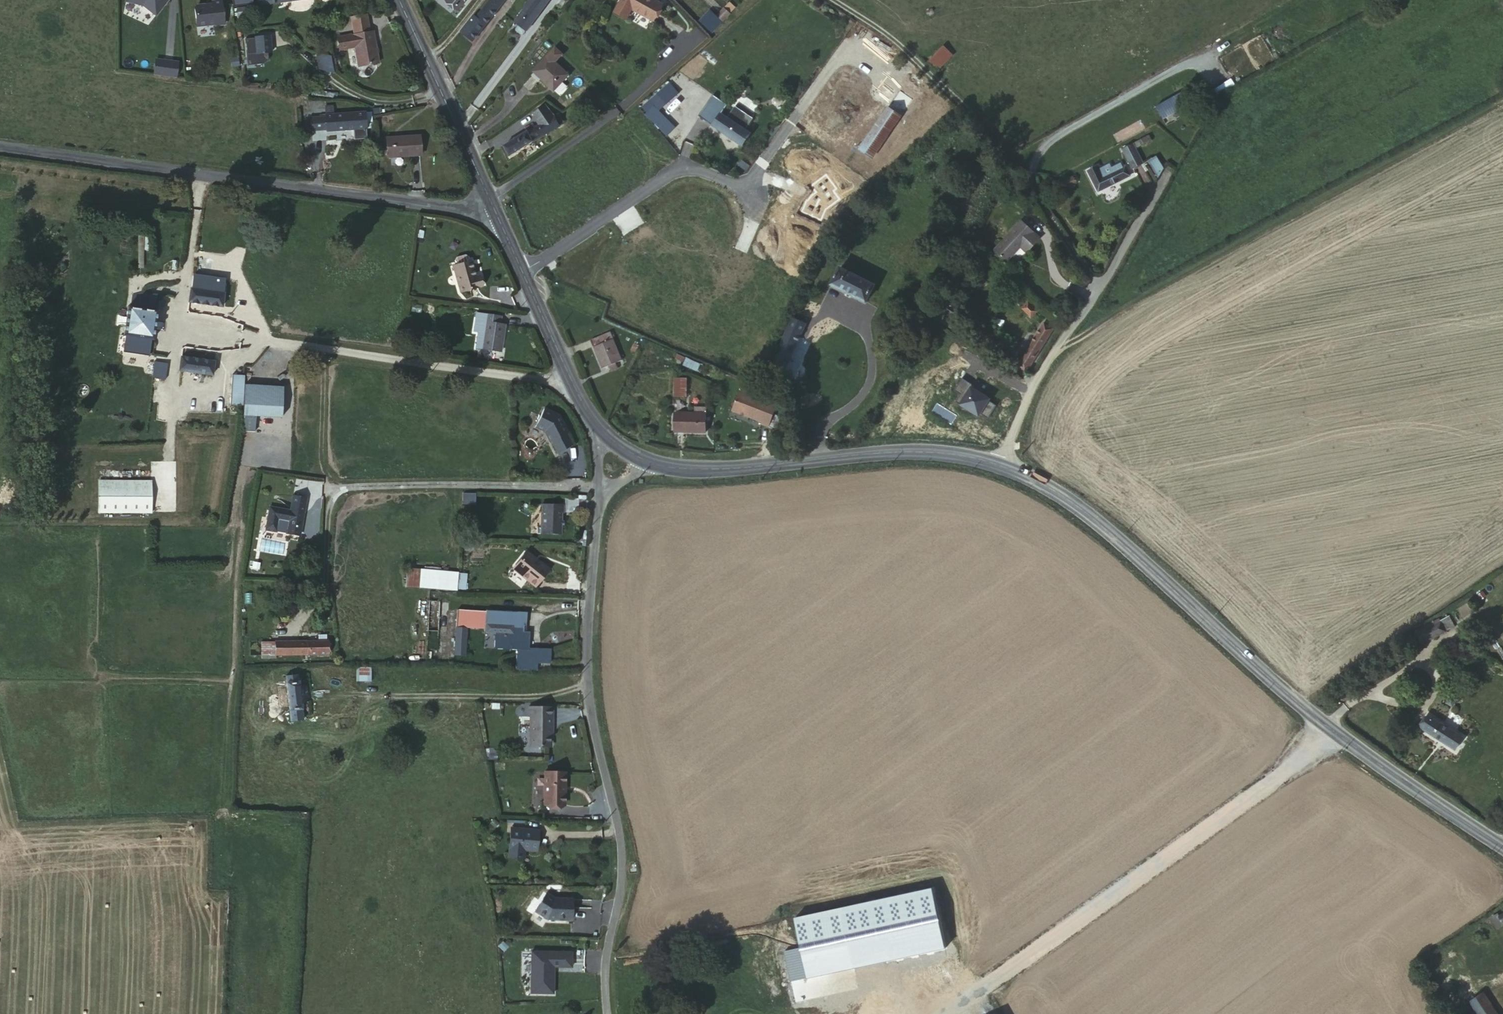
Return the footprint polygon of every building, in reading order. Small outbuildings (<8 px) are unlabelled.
[(127,1),(144,5),(157,14),(166,0),(127,0),(127,1)] [(212,0),(197,1),(194,4),(196,22),(223,21),(221,0),(212,0)] [(465,0),(445,0),(444,1),(456,11),(465,0)] [(470,42),(506,0),(488,0),(460,33),(470,42)] [(509,23),(519,32),(544,0),(527,0),(509,23)] [(656,0),(631,0),(628,7),(650,18),(658,1),(656,0)] [(373,32),(339,35),(340,48),(355,46),(357,66),(377,64),(373,32)] [(270,55),(270,39),(270,38),(256,39),(245,39),(245,66),(261,66),(266,62),(266,56),(270,56),(270,55)] [(563,57),(556,50),(550,56),(549,55),(535,71),(553,90),(568,75),(558,64),(563,57)] [(937,69),(949,57),(943,51),(932,62),(937,69)] [(318,54),(319,66),(323,66),(323,72),(333,75),(331,57),(318,54)] [(154,58),(152,74),(176,77),(178,61),(154,58)] [(692,73),(685,65),(665,82),(671,91),(692,73)] [(722,89),(700,74),(693,83),(716,98),(722,89)] [(667,95),(660,86),(644,100),(651,108),(667,95)] [(1234,106),(1246,100),(1240,90),(1229,97),(1234,106)] [(748,149),(756,134),(741,125),(745,118),(734,111),(730,117),(719,110),(721,107),(715,103),(712,108),(710,106),(704,117),(717,127),(716,129),(748,149)] [(312,129),(327,128),(327,130),(354,130),(354,140),(366,140),(366,113),(333,113),(333,104),(326,104),(326,113),(326,115),(311,117),(312,129)] [(534,113),(540,124),(555,115),(546,106),(534,113)] [(682,133),(660,107),(651,116),(674,141),(682,133)] [(873,159),(899,116),(887,107),(859,149),(873,159)] [(555,115),(540,124),(503,146),(509,158),(561,126),(555,115)] [(799,201),(811,182),(829,154),(838,140),(826,132),(815,146),(806,140),(796,156),(803,162),(785,190),(799,201)] [(389,157),(421,156),(421,135),(388,137),(389,157)] [(674,160),(664,148),(656,155),(666,167),(674,160)] [(829,154),(811,182),(820,188),(838,161),(829,154)] [(1143,175),(1132,155),(1122,161),(1133,181),(1143,175)] [(1156,155),(1148,158),(1154,172),(1162,169),(1156,155)] [(1101,187),(1092,192),(1100,205),(1130,187),(1124,175),(1101,187)] [(1088,185),(1092,192),(1101,187),(1097,180),(1088,185)] [(829,219),(837,207),(825,198),(805,231),(816,239),(829,219)] [(842,211),(837,207),(829,219),(834,223),(842,211)] [(1040,252),(1021,232),(993,259),(1005,272),(1020,259),(1026,265),(1040,252)] [(443,267),(444,272),(458,268),(457,263),(455,261),(445,264),(443,267)] [(458,268),(444,272),(452,299),(474,292),(471,282),(467,283),(462,267),(458,268)] [(876,287),(840,269),(831,288),(866,304),(876,287)] [(223,308),(224,294),(225,281),(194,277),(192,289),(190,302),(223,308)] [(125,353),(147,357),(150,343),(153,344),(157,313),(153,313),(154,305),(135,302),(133,310),(129,309),(125,339),(126,339),(125,353)] [(1031,323),(1037,316),(1028,308),(1022,314),(1031,323)] [(784,372),(808,321),(804,319),(802,324),(792,318),(771,365),(784,372)] [(495,323),(475,322),(475,329),(478,329),(477,357),(498,358),(499,331),(494,331),(495,323)] [(1028,376),(1054,335),(1045,328),(1019,370),(1028,376)] [(621,360),(608,331),(589,341),(601,370),(621,360)] [(677,353),(676,358),(683,362),(685,357),(677,353)] [(215,363),(182,358),(180,370),(213,376),(215,363)] [(231,407),(244,408),(247,383),(248,377),(233,375),(231,407)] [(685,398),(685,380),(674,380),(674,398),(685,398)] [(244,415),(260,417),(283,419),(286,386),(254,383),(247,383),(244,408),(244,415)] [(778,407),(740,391),(732,411),(770,428),(778,407)] [(707,433),(707,408),(695,407),(695,416),(674,415),(674,431),(707,433)] [(549,443),(551,442),(559,453),(572,444),(564,433),(566,432),(556,416),(541,410),(533,429),(543,433),(549,443)] [(244,415),(242,431),(259,435),(260,417),(244,415)] [(97,481),(97,492),(97,512),(150,512),(150,495),(150,481),(97,481)] [(474,505),(474,494),(464,494),(464,504),(474,505)] [(302,537),(304,515),(306,500),(293,497),(291,512),(271,509),(267,531),(302,537)] [(540,518),(540,536),(560,537),(560,517),(564,517),(564,506),(540,505),(540,518)] [(525,552),(512,569),(535,587),(547,572),(532,560),(533,558),(525,552)] [(405,567),(404,586),(465,590),(466,571),(405,567)] [(451,610),(450,602),(428,602),(426,631),(438,631),(439,613),(447,613),(447,625),(454,625),(455,610),(451,610)] [(465,626),(472,626),(483,627),(483,623),(494,623),(493,634),(493,651),(515,652),(529,653),(529,647),(529,633),(524,632),(524,614),(483,611),(455,610),(454,625),(465,626)] [(1422,646),(1445,631),(1440,622),(1417,637),(1422,646)] [(453,637),(454,625),(447,625),(446,636),(453,637)] [(465,626),(454,625),(453,637),(452,654),(464,655),(465,626)] [(331,640),(261,641),(262,659),(331,656),(331,640)] [(549,661),(549,647),(529,647),(529,653),(515,652),(515,667),(535,669),(536,661),(549,661)] [(371,666),(356,666),(356,683),(371,683),(371,666)] [(288,674),(288,687),(290,722),(303,721),(301,686),(300,673),(288,674)] [(527,718),(529,718),(529,749),(551,749),(550,728),(554,728),(554,708),(549,708),(529,708),(527,708),(527,718)] [(1425,730),(1455,751),(1464,739),(1433,717),(1431,721),(1427,716),(1421,727),(1425,730)] [(564,808),(565,774),(544,774),(543,807),(564,808)] [(537,850),(539,829),(512,827),(509,856),(524,857),(525,850),(537,850)] [(555,900),(547,894),(535,911),(547,920),(571,921),(573,900),(555,900)] [(1502,926),(1502,914),(1496,919),(1494,916),(1489,919),(1495,930),(1502,926)] [(950,989),(925,948),(911,957),(936,997),(950,989)] [(564,976),(565,961),(524,959),(522,1002),(545,1003),(546,975),(564,976)] [(1468,1004),(1475,1013),(1496,1013),(1491,1006),(1494,1004),(1486,992),(1468,1004)]
